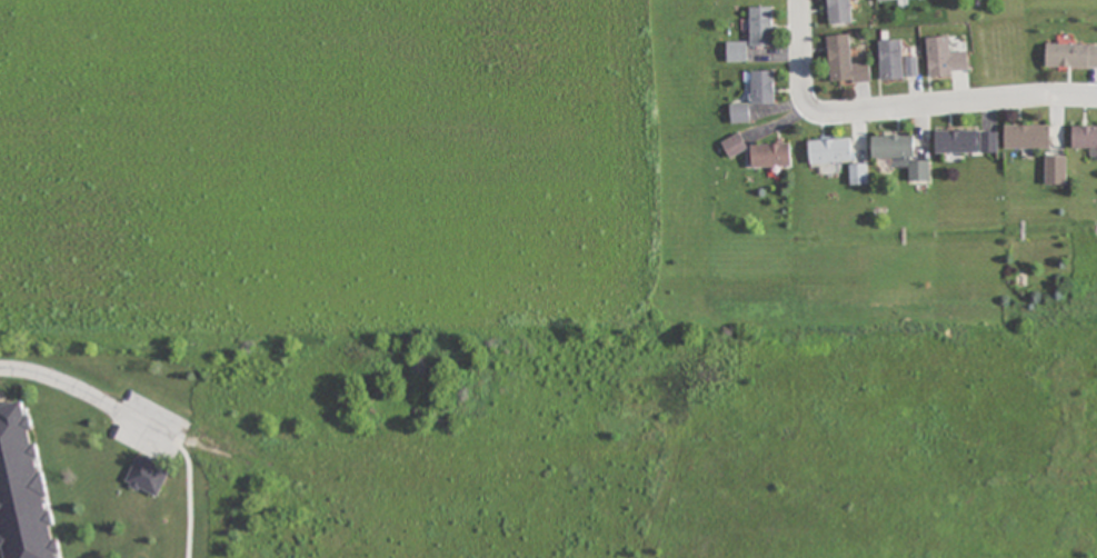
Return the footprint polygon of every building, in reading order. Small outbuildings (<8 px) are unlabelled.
[(852,24),(851,0),(827,0),(829,25),(852,24)] [(750,47),(772,47),(772,7),(750,7),(750,47)] [(871,82),(870,61),(852,62),(850,35),(828,36),(830,85),(871,82)] [(928,77),(969,75),(968,49),(951,49),(951,36),(926,37),(928,77)] [(880,40),(881,79),(917,78),(917,56),(902,57),(902,39),(880,40)] [(728,61),(747,61),(747,43),(728,43),(728,61)] [(1096,68),(1096,45),(1045,45),(1045,68),(1096,68)] [(773,71),(752,71),(752,103),(773,103),(773,71)] [(731,105),(731,123),(749,123),(749,105),(731,105)] [(1005,125),(1005,149),(1050,149),(1050,125),(1005,125)] [(1096,150),(1096,126),(1072,126),(1072,150),(1096,150)] [(935,154),(998,154),(998,131),(935,131),(935,154)] [(748,150),(741,134),(722,142),(729,158),(748,150)] [(914,135),(871,135),(871,158),(914,158),(914,135)] [(808,139),(808,163),(853,163),(853,139),(808,139)] [(790,167),(790,144),(751,144),(751,167),(790,167)] [(1066,156),(1045,156),(1045,185),(1066,185),(1066,156)] [(929,181),(929,161),(909,161),(909,181),(929,181)] [(850,185),(868,184),(867,164),(850,164),(850,185)] [(30,400),(0,406),(0,547),(2,557),(59,557),(30,400)] [(171,468),(137,454),(125,486),(158,500),(171,468)]
